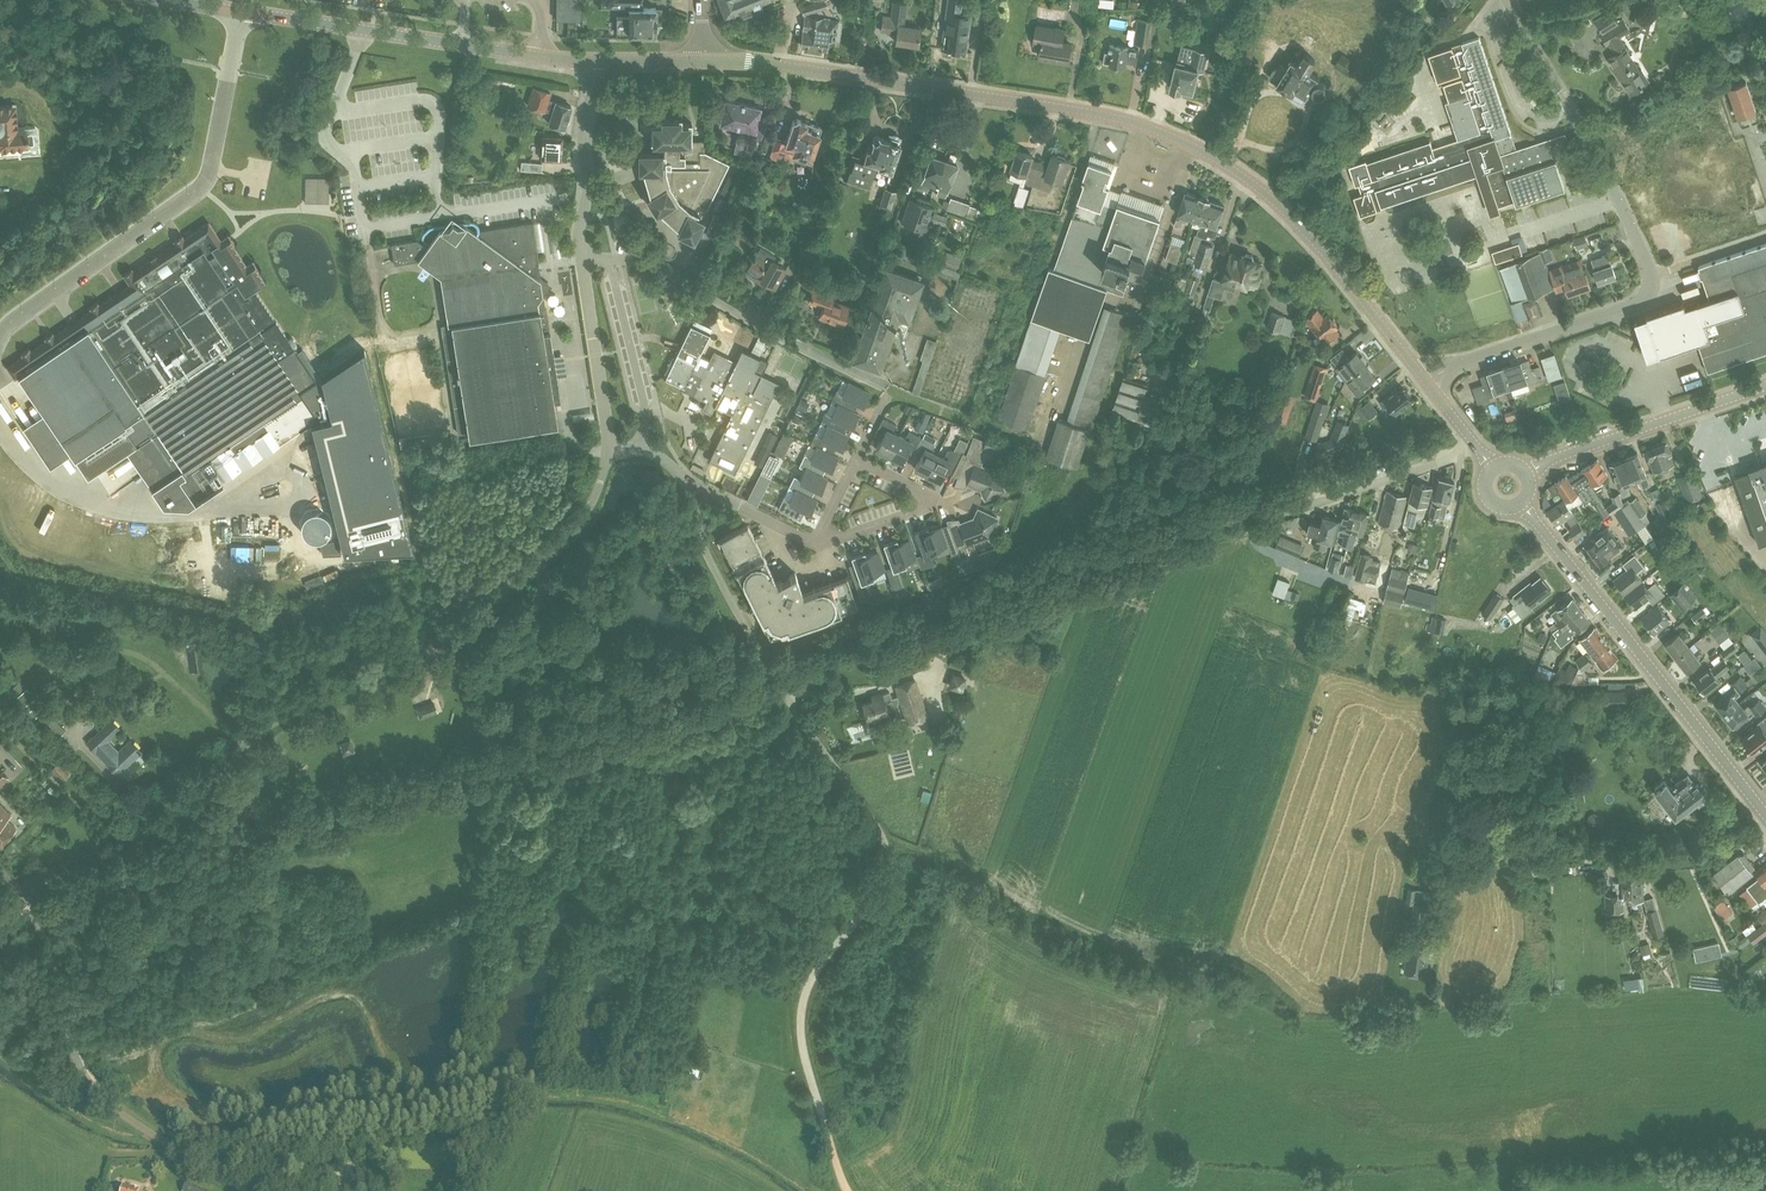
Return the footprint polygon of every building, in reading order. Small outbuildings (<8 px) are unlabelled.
[(585,0),(556,0),(556,20),(581,20),(581,1),(585,1),(585,0)] [(609,8),(629,8),(629,17),(617,17),(617,33),(656,33),(656,17),(661,17),(661,8),(656,8),(656,6),(641,6),(641,0),(609,0),(609,8)] [(764,9),(761,3),(768,0),(718,0),(725,17),(741,11),(743,17),(764,9)] [(826,0),(823,0),(815,3),(815,2),(801,6),(803,16),(818,11),(828,8),(826,0)] [(971,16),(960,15),(962,0),(948,0),(943,33),(942,46),(966,50),(971,16)] [(904,25),(907,4),(893,1),(891,16),(883,15),(880,32),(897,34),(895,42),(918,45),(920,27),(904,25)] [(1161,9),(1159,23),(1164,25),(1174,27),(1174,26),(1177,13),(1177,12),(1167,10),(1161,9)] [(1634,24),(1641,25),(1642,26),(1644,17),(1645,12),(1637,10),(1634,24)] [(1618,22),(1611,11),(1595,21),(1602,33),(1600,34),(1607,44),(1609,43),(1616,54),(1608,58),(1623,82),(1624,81),(1628,88),(1629,87),(1633,92),(1648,82),(1641,70),(1640,71),(1618,37),(1619,36),(1619,35),(1628,29),(1623,20),(1618,22)] [(840,20),(806,16),(802,46),(827,49),(828,38),(838,39),(840,20)] [(1153,47),(1157,22),(1138,18),(1133,44),(1153,47)] [(1068,61),(1071,43),(1062,41),(1064,29),(1037,25),(1034,43),(1042,45),(1040,57),(1068,61)] [(1260,28),(1245,25),(1243,32),(1258,35),(1260,28)] [(1256,43),(1258,35),(1243,32),(1242,40),(1256,43)] [(1366,160),(1350,166),(1356,185),(1358,184),(1361,194),(1354,196),(1354,197),(1360,214),(1361,216),(1377,210),(1374,201),(1379,199),(1381,207),(1474,176),(1477,175),(1482,190),(1493,187),(1499,207),(1515,201),(1516,205),(1565,188),(1560,172),(1556,159),(1573,154),(1566,132),(1517,149),(1511,133),(1479,37),(1452,46),(1452,47),(1429,55),(1438,82),(1445,79),(1446,83),(1444,84),(1449,101),(1446,102),(1453,123),(1453,124),(1458,139),(1435,147),(1433,147),(1431,141),(1366,162),(1366,160)] [(1255,50),(1256,43),(1242,40),(1240,47),(1255,50)] [(1129,47),(1110,44),(1109,53),(1106,53),(1104,63),(1110,64),(1125,67),(1126,63),(1137,64),(1139,49),(1129,47)] [(1177,63),(1171,88),(1182,91),(1182,88),(1193,91),(1197,77),(1199,70),(1204,71),(1209,54),(1209,51),(1182,44),(1177,63)] [(1253,58),(1255,50),(1240,47),(1238,55),(1253,58)] [(1308,71),(1315,60),(1305,53),(1298,64),(1292,60),(1287,68),(1280,63),(1277,67),(1274,68),(1270,75),(1271,79),(1303,100),(1306,95),(1311,86),(1313,88),(1314,89),(1314,90),(1315,91),(1316,92),(1317,92),(1318,93),(1319,93),(1320,93),(1321,93),(1322,93),(1323,92),(1324,92),(1325,91),(1325,90),(1326,89),(1326,88),(1326,87),(1326,86),(1326,85),(1325,84),(1325,83),(1324,82),(1323,81),(1322,81),(1321,81),(1320,81),(1319,81),(1316,79),(1317,77),(1308,71)] [(1351,76),(1359,63),(1342,53),(1334,66),(1351,76)] [(1737,117),(1757,111),(1746,80),(1727,86),(1737,117)] [(556,101),(549,99),(552,92),(533,86),(527,106),(546,111),(552,113),(549,123),(565,128),(572,106),(556,101)] [(756,132),(761,108),(725,100),(720,124),(756,132)] [(29,147),(31,150),(37,150),(40,147),(38,131),(35,128),(25,129),(25,130),(18,131),(17,104),(0,105),(0,149),(29,147)] [(705,151),(701,151),(701,141),(692,141),(692,122),(682,122),(682,117),(661,117),(661,122),(651,122),(651,142),(659,142),(659,151),(639,151),(639,169),(643,169),(650,194),(647,196),(656,212),(658,211),(681,222),(677,231),(694,239),(704,218),(696,215),(701,206),(707,209),(730,163),(705,151)] [(811,159),(819,134),(822,127),(799,119),(798,118),(793,121),(793,122),(786,142),(776,138),(771,150),(772,151),(769,158),(780,161),(782,154),(791,157),(793,152),(811,159)] [(759,140),(767,123),(762,121),(754,138),(759,140)] [(899,135),(893,132),(892,134),(889,132),(887,139),(887,140),(880,137),(878,135),(873,138),(874,140),(872,145),(868,144),(866,148),(867,149),(864,157),(852,154),(849,165),(847,164),(842,179),(870,188),(877,165),(878,166),(879,166),(891,170),(900,143),(902,137),(899,136),(899,135)] [(561,160),(562,136),(543,135),(542,159),(561,160)] [(748,137),(737,135),(734,151),(745,153),(748,137)] [(1668,165),(1687,159),(1682,143),(1663,150),(1668,165)] [(1750,145),(1731,151),(1736,167),(1755,161),(1750,145)] [(1041,162),(1032,159),(1033,155),(1019,150),(1012,170),(1020,173),(1018,180),(1034,186),(1041,162)] [(934,187),(945,159),(931,154),(924,173),(921,182),(919,189),(928,192),(930,185),(934,187)] [(1016,364),(998,419),(1029,429),(1047,374),(1046,374),(1061,329),(1081,336),(1098,286),(1108,289),(1124,294),(1129,278),(1138,281),(1144,266),(1145,267),(1148,257),(1147,257),(1149,251),(1156,231),(1161,218),(1165,205),(1123,190),(1122,192),(1111,188),(1119,164),(1092,154),(1089,162),(1083,180),(1085,181),(1078,201),(1054,269),(1049,268),(1037,301),(1016,364)] [(1041,162),(1034,186),(1050,191),(1054,180),(1062,182),(1070,159),(1054,154),(1050,164),(1041,162)] [(945,159),(934,187),(939,189),(936,195),(945,198),(947,192),(951,183),(958,163),(945,159)] [(543,163),(522,161),(522,162),(520,162),(520,168),(521,168),(521,170),(542,171),(543,163)] [(1663,170),(1668,185),(1687,179),(1682,164),(1663,170)] [(1735,186),(1754,181),(1751,165),(1731,169),(1735,186)] [(1715,216),(1730,213),(1722,171),(1706,174),(1715,216)] [(311,178),(311,203),(334,203),(334,178),(311,178)] [(1025,187),(1019,185),(1014,202),(1015,202),(1014,205),(1018,206),(1024,207),(1030,188),(1025,187)] [(890,214),(892,209),(898,191),(885,187),(879,205),(887,208),(885,213),(890,214)] [(1195,209),(1199,196),(1186,192),(1178,215),(1177,219),(1175,225),(1182,228),(1184,222),(1188,223),(1190,218),(1192,219),(1195,209)] [(1669,217),(1688,211),(1689,217),(1705,212),(1699,192),(1680,198),(1679,192),(1662,197),(1669,217)] [(1757,192),(1733,195),(1735,215),(1752,214),(1751,203),(1758,202),(1757,192)] [(969,203),(950,196),(949,201),(943,199),(941,205),(946,209),(964,216),(978,221),(982,209),(969,204),(969,203)] [(1203,237),(1215,201),(1199,196),(1195,209),(1192,219),(1202,223),(1200,229),(1199,228),(1197,234),(1196,234),(1190,251),(1194,253),(1193,256),(1196,257),(1201,243),(1203,237)] [(925,236),(932,214),(929,213),(931,207),(910,200),(903,221),(914,224),(911,231),(925,236)] [(1219,227),(1217,226),(1225,205),(1215,201),(1203,237),(1208,238),(1209,235),(1216,238),(1219,227)] [(931,221),(941,224),(946,226),(949,217),(948,217),(944,216),(934,212),(931,221)] [(539,263),(532,221),(474,230),(466,225),(457,226),(453,223),(449,228),(440,229),(427,247),(417,239),(391,243),(395,264),(418,260),(440,276),(448,324),(441,325),(458,433),(468,431),(469,438),(558,424),(554,401),(561,400),(558,384),(559,381),(557,379),(558,376),(567,374),(564,354),(555,355),(554,353),(554,350),(552,348),(550,332),(544,333),(540,309),(539,310),(538,301),(543,294),(549,286),(540,279),(532,273),(539,263)] [(23,356),(7,366),(8,366),(15,377),(19,375),(44,412),(51,422),(29,437),(43,457),(64,443),(71,453),(87,478),(127,451),(137,445),(161,481),(151,488),(163,505),(187,508),(224,483),(222,482),(240,470),(311,422),(313,429),(343,553),(414,550),(364,347),(320,377),(300,347),(296,351),(293,348),(296,346),(297,343),(293,338),(290,337),(288,339),(276,320),(275,321),(254,289),(265,282),(256,269),(258,268),(253,261),(246,265),(232,243),(234,242),(233,240),(230,236),(229,234),(221,240),(209,222),(184,238),(182,234),(181,235),(174,240),(175,243),(174,244),(136,269),(134,271),(132,268),(123,274),(130,284),(124,288),(116,293),(100,305),(97,302),(90,307),(92,310),(79,318),(69,325),(54,335),(52,332),(51,333),(47,336),(45,337),(47,340),(31,350),(29,348),(21,353),(23,356)] [(732,240),(738,230),(728,224),(722,235),(732,240)] [(1577,249),(1588,246),(1584,234),(1573,238),(1577,249)] [(1177,262),(1183,245),(1172,241),(1166,259),(1177,262)] [(1495,263),(1523,254),(1519,242),(1492,251),(1495,263)] [(1196,257),(1194,262),(1207,266),(1213,247),(1201,243),(1196,257)] [(1636,320),(1647,356),(1658,353),(1659,355),(1698,342),(1708,371),(1708,372),(1709,371),(1765,352),(1765,243),(1761,245),(1758,246),(1757,246),(1746,250),(1742,251),(1731,255),(1727,256),(1724,257),(1715,260),(1716,260),(1712,262),(1712,261),(1698,266),(1699,268),(1698,269),(1701,278),(1702,278),(1709,299),(1685,307),(1684,302),(1639,317),(1640,319),(1636,320)] [(958,279),(961,272),(890,246),(887,254),(894,256),(958,279)] [(775,287),(786,268),(773,260),(775,255),(760,247),(757,254),(745,273),(758,281),(760,278),(775,287)] [(1513,303),(1554,288),(1545,263),(1554,260),(1549,247),(1539,250),(1540,254),(1500,269),(1513,303)] [(957,270),(962,257),(946,251),(942,264),(957,270)] [(1258,258),(1241,253),(1240,256),(1232,253),(1224,277),(1223,280),(1213,277),(1208,293),(1208,294),(1204,307),(1204,308),(1201,316),(1208,319),(1211,310),(1215,296),(1222,298),(1226,287),(1235,290),(1238,282),(1247,285),(1248,284),(1254,286),(1254,285),(1257,284),(1260,277),(1258,275),(1262,263),(1257,262),(1258,259),(1258,258)] [(1611,264),(1608,254),(1591,259),(1595,269),(1594,270),(1599,283),(1616,277),(1612,264),(1611,264)] [(1557,290),(1567,287),(1570,296),(1572,296),(1578,294),(1579,292),(1578,290),(1591,286),(1589,279),(1588,280),(1581,259),(1570,263),(1556,268),(1550,270),(1557,290)] [(802,284),(808,270),(798,266),(792,279),(802,284)] [(916,279),(886,268),(853,359),(879,369),(898,316),(908,319),(922,281),(921,280),(922,276),(917,274),(916,279)] [(1168,271),(1160,269),(1158,274),(1166,277),(1168,271)] [(1184,291),(1188,279),(1182,277),(1181,279),(1176,278),(1173,288),(1184,291)] [(843,326),(850,306),(833,300),(835,295),(813,287),(807,303),(823,308),(819,317),(843,326)] [(1530,317),(1541,313),(1536,297),(1525,301),(1530,317)] [(1094,428),(1131,315),(1105,306),(1068,419),(1061,417),(1060,419),(1059,419),(1047,457),(1079,467),(1091,429),(1092,427),(1094,428)] [(1315,311),(1313,309),(1306,314),(1308,316),(1306,318),(1326,344),(1340,333),(1336,328),(1339,326),(1329,314),(1324,318),(1317,309),(1315,311)] [(1300,332),(1301,327),(1297,326),(1299,321),(1285,317),(1285,316),(1271,311),(1266,327),(1280,332),(1280,331),(1294,335),(1295,330),(1300,332)] [(691,325),(666,377),(684,386),(695,391),(694,394),(704,399),(707,400),(715,405),(716,405),(732,413),(720,437),(710,459),(711,460),(718,463),(735,472),(758,425),(755,423),(761,410),(764,412),(772,395),(769,394),(775,380),(762,374),(768,362),(760,358),(742,349),(741,351),(736,361),(715,351),(711,359),(707,366),(696,361),(700,354),(710,334),(709,333),(692,325),(691,325)] [(919,396),(937,341),(927,338),(920,359),(923,360),(912,392),(919,396)] [(1349,358),(1347,356),(1348,355),(1343,348),(1338,352),(1331,358),(1342,373),(1347,379),(1367,364),(1357,352),(1349,358)] [(1504,367),(1511,386),(1527,381),(1528,383),(1543,378),(1539,366),(1531,368),(1528,360),(1521,362),(1521,361),(1504,367)] [(1317,401),(1321,387),(1327,368),(1315,364),(1304,397),(1317,401)] [(1347,379),(1345,381),(1357,396),(1359,394),(1359,395),(1365,390),(1365,391),(1371,386),(1368,383),(1376,377),(1367,364),(1347,379)] [(1511,386),(1504,367),(1488,372),(1488,373),(1481,376),(1484,384),(1473,388),(1478,403),(1489,399),(1489,397),(1496,394),(1495,392),(1505,388),(1508,397),(1514,395),(1511,386)] [(1158,427),(1166,402),(1157,399),(1157,398),(1145,394),(1148,384),(1124,376),(1112,411),(1137,419),(1136,420),(1158,427)] [(818,378),(816,382),(817,385),(821,387),(824,385),(825,383),(824,379),(821,378),(818,378)] [(1566,381),(1554,384),(1560,403),(1572,399),(1566,381)] [(863,405),(869,393),(848,382),(842,393),(837,391),(832,401),(859,414),(854,412),(858,402),(863,405)] [(1414,400),(1404,387),(1399,391),(1396,388),(1385,397),(1385,398),(1380,402),(1385,408),(1390,405),(1397,413),(1414,400)] [(1726,409),(1757,399),(1755,392),(1724,402),(1726,409)] [(1286,423),(1294,398),(1281,394),(1273,419),(1286,423)] [(803,411),(807,402),(801,399),(796,407),(803,411)] [(1368,419),(1378,411),(1369,400),(1360,407),(1360,408),(1356,411),(1362,417),(1365,415),(1368,419)] [(853,426),(859,414),(832,401),(832,402),(837,404),(832,415),(826,412),(821,423),(848,436),(848,435),(843,433),(848,423),(853,426)] [(1505,412),(1507,419),(1516,417),(1513,409),(1505,412)] [(796,412),(791,421),(799,424),(803,415),(796,412)] [(899,435),(894,433),(893,431),(896,425),(883,418),(875,436),(882,439),(877,449),(889,455),(899,435)] [(842,447),(848,436),(821,423),(811,444),(837,457),(832,454),(837,445),(842,447)] [(1330,439),(1327,440),(1340,448),(1346,432),(1335,427),(1330,439)] [(783,457),(793,436),(785,431),(774,452),(783,457)] [(913,455),(922,437),(909,431),(906,437),(904,438),(899,435),(889,455),(902,461),(906,452),(913,455)] [(1001,459),(1005,448),(973,436),(953,487),(954,487),(959,475),(968,479),(967,481),(982,487),(981,489),(985,498),(1004,490),(997,472),(979,465),(984,452),(1001,459)] [(927,474),(937,454),(932,452),(932,450),(935,444),(922,437),(913,455),(920,458),(915,468),(927,474)] [(1671,455),(1670,453),(1671,452),(1668,442),(1643,451),(1647,461),(1649,461),(1654,473),(1675,465),(1671,455)] [(832,469),(837,457),(811,444),(810,444),(816,447),(811,457),(805,455),(800,465),(827,479),(827,478),(822,476),(826,466),(832,469)] [(937,454),(927,474),(940,480),(945,471),(952,474),(962,454),(954,450),(947,450),(944,456),(942,457),(937,454)] [(1624,459),(1633,482),(1640,479),(1643,488),(1651,485),(1647,476),(1637,453),(1624,459)] [(1593,484),(1608,474),(1598,459),(1583,469),(1593,484)] [(1633,482),(1624,459),(1610,464),(1620,488),(1623,496),(1631,493),(1628,485),(1633,482)] [(1759,464),(1749,468),(1749,470),(1747,471),(1738,474),(1735,475),(1759,544),(1762,543),(1765,541),(1765,461),(1759,464)] [(775,468),(765,463),(760,472),(770,477),(775,468)] [(821,490),(827,479),(800,465),(800,466),(805,468),(800,479),(795,476),(789,487),(816,500),(811,497),(816,488),(821,490)] [(1565,499),(1566,501),(1578,493),(1585,503),(1592,498),(1595,503),(1594,503),(1603,517),(1611,513),(1606,506),(1605,507),(1601,500),(1591,485),(1593,484),(1583,469),(1569,478),(1567,475),(1554,483),(1565,499)] [(1699,496),(1697,491),(1698,490),(1691,471),(1678,476),(1685,496),(1686,495),(1688,501),(1699,496)] [(1450,501),(1455,481),(1438,477),(1433,497),(1432,503),(1429,514),(1431,515),(1430,521),(1436,523),(1437,518),(1437,516),(1439,517),(1442,506),(1443,499),(1450,501)] [(1422,483),(1422,481),(1416,479),(1415,481),(1409,500),(1410,501),(1403,523),(1415,526),(1419,512),(1425,511),(1427,505),(1427,506),(1433,486),(1422,483)] [(755,504),(762,491),(753,486),(746,500),(755,504)] [(810,511),(816,500),(789,487),(795,490),(789,500),(784,498),(778,509),(800,519),(805,509),(810,511)] [(1399,528),(1408,497),(1388,491),(1379,523),(1399,528)] [(1611,514),(1624,505),(1619,492),(1611,495),(1613,501),(1606,506),(1611,513),(1611,514)] [(1628,502),(1640,517),(1647,512),(1636,497),(1628,502)] [(1665,500),(1671,512),(1676,509),(1678,508),(1672,497),(1670,498),(1665,500)] [(1671,512),(1665,500),(1664,501),(1663,498),(1655,503),(1663,518),(1663,517),(1667,525),(1676,520),(1672,512),(1671,513),(1670,512),(1671,512)] [(1573,512),(1566,501),(1565,499),(1549,510),(1557,522),(1564,518),(1567,518),(1572,525),(1571,526),(1569,528),(1576,538),(1586,532),(1582,525),(1573,512)] [(1640,517),(1628,502),(1614,512),(1629,535),(1637,530),(1646,543),(1655,538),(1640,517)] [(1695,516),(1704,512),(1700,503),(1691,507),(1695,516)] [(1348,548),(1358,510),(1347,507),(1347,508),(1345,507),(1339,529),(1345,530),(1341,546),(1348,548)] [(958,552),(965,571),(997,560),(994,549),(976,556),(971,542),(989,535),(997,518),(978,509),(974,518),(975,521),(961,526),(960,526),(961,528),(951,532),(947,519),(946,520),(952,535),(945,537),(951,554),(958,552)] [(1358,510),(1348,548),(1353,549),(1357,534),(1363,535),(1369,513),(1358,510)] [(1334,542),(1340,520),(1322,515),(1320,522),(1311,519),(1308,533),(1317,535),(1314,547),(1325,550),(1327,540),(1334,542)] [(777,582),(748,525),(720,539),(770,637),(857,606),(847,577),(802,592),(795,573),(777,582)] [(936,549),(947,545),(941,527),(929,531),(928,526),(914,531),(922,554),(916,556),(921,569),(927,567),(935,564),(933,557),(932,555),(937,553),(936,549)] [(1617,539),(1607,527),(1591,539),(1594,543),(1588,548),(1601,565),(1619,551),(1625,546),(1619,538),(1617,539)] [(1280,535),(1275,547),(1281,549),(1288,552),(1293,540),(1280,535)] [(337,538),(320,542),(323,554),(341,553),(337,538)] [(898,543),(897,538),(883,543),(893,570),(906,565),(905,561),(916,557),(910,539),(898,543)] [(1652,546),(1654,549),(1658,546),(1656,543),(1657,543),(1654,540),(1650,543),(1652,546)] [(1416,553),(1418,545),(1410,542),(1408,551),(1410,551),(1409,557),(1412,558),(1414,552),(1416,553)] [(1696,549),(1689,554),(1699,567),(1705,563),(1701,559),(1703,558),(1696,549)] [(1382,550),(1381,551),(1384,558),(1390,559),(1392,553),(1382,550)] [(874,578),(873,573),(884,569),(877,551),(866,555),(865,551),(851,556),(854,563),(858,575),(853,576),(859,596),(872,591),(868,580),(874,578)] [(1356,577),(1366,580),(1366,579),(1376,582),(1382,561),(1372,558),(1372,555),(1362,553),(1356,577)] [(1642,580),(1643,579),(1637,571),(1644,566),(1635,555),(1624,564),(1627,569),(1614,579),(1625,594),(1624,595),(1625,595),(1642,580)] [(1339,572),(1342,559),(1332,556),(1328,569),(1339,572)] [(1352,578),(1355,566),(1346,564),(1343,576),(1352,578)] [(1401,607),(1401,604),(1408,580),(1390,575),(1383,602),(1401,607)] [(1552,589),(1542,576),(1529,587),(1527,585),(1515,595),(1515,594),(1510,598),(1514,603),(1512,605),(1522,618),(1533,609),(1533,604),(1536,602),(1540,602),(1545,598),(1545,594),(1552,589)] [(1284,577),(1277,593),(1289,599),(1296,582),(1284,577)] [(1648,588),(1642,580),(1625,595),(1635,609),(1649,598),(1653,603),(1664,594),(1655,582),(1648,588)] [(1698,596),(1686,582),(1683,584),(1682,584),(1670,594),(1683,610),(1695,599),(1698,596)] [(1293,591),(1291,597),(1298,600),(1301,593),(1293,591)] [(1504,598),(1495,593),(1482,613),(1491,619),(1504,598)] [(1553,631),(1582,609),(1573,597),(1559,608),(1558,607),(1551,613),(1557,620),(1549,626),(1553,631)] [(1359,617),(1361,604),(1351,602),(1349,615),(1359,617)] [(1655,634),(1671,620),(1658,605),(1642,618),(1655,634)] [(1697,623),(1708,613),(1703,607),(1692,616),(1697,623)] [(1582,609),(1553,631),(1557,636),(1571,625),(1576,632),(1591,620),(1582,609)] [(1441,634),(1445,618),(1434,616),(1431,631),(1441,634)] [(1720,643),(1729,635),(1720,623),(1711,630),(1720,643)] [(1580,666),(1590,658),(1593,655),(1609,643),(1595,626),(1580,638),(1591,652),(1587,655),(1585,652),(1576,660),(1580,666)] [(1762,626),(1751,634),(1765,653),(1765,631),(1762,626)] [(1333,634),(1324,631),(1320,643),(1329,646),(1333,634)] [(1544,644),(1548,634),(1541,631),(1537,641),(1544,644)] [(1677,657),(1689,647),(1686,642),(1690,638),(1685,632),(1681,635),(1679,633),(1666,643),(1677,657)] [(1726,658),(1729,655),(1739,648),(1734,641),(1720,651),(1726,658)] [(1593,655),(1603,667),(1618,655),(1609,643),(1593,655)] [(1686,669),(1688,671),(1700,661),(1698,658),(1703,654),(1698,648),(1693,651),(1689,647),(1677,657),(1679,659),(1678,661),(1684,669),(1686,669)] [(1762,665),(1755,656),(1744,665),(1750,674),(1762,665)] [(1594,663),(1590,658),(1580,666),(1571,684),(1589,684),(1589,683),(1599,683),(1599,676),(1589,676),(1585,671),(1594,663)] [(1718,677),(1730,667),(1723,659),(1711,669),(1710,667),(1695,679),(1699,685),(1698,687),(1702,692),(1705,691),(1706,692),(1720,681),(1718,677)] [(1531,683),(1550,683),(1557,672),(1539,665),(1531,683)] [(1550,683),(1571,683),(1575,675),(1560,666),(1557,672),(1550,683)] [(1531,683),(1531,679),(1527,679),(1527,674),(1519,674),(1518,683),(1531,683)] [(1723,715),(1740,702),(1736,697),(1740,693),(1739,692),(1748,684),(1741,675),(1730,683),(1733,687),(1729,689),(1731,692),(1716,704),(1720,708),(1718,710),(1723,715)] [(928,716),(918,686),(916,679),(896,686),(899,695),(892,698),(890,691),(882,694),(881,692),(875,694),(877,699),(863,703),(868,718),(880,714),(882,721),(902,715),(898,703),(901,702),(907,723),(928,716)] [(25,706),(36,695),(21,680),(10,690),(16,697),(25,706)] [(1603,704),(1628,703),(1628,690),(1602,691),(1603,704)] [(1723,715),(1727,721),(1729,720),(1733,725),(1748,713),(1750,716),(1753,713),(1756,717),(1765,709),(1765,707),(1759,698),(1750,706),(1749,704),(1744,708),(1740,702),(1723,715)] [(39,716),(48,707),(40,699),(32,708),(25,715),(31,720),(32,721),(38,715),(39,716)] [(420,720),(438,712),(434,700),(415,708),(420,720)] [(59,737),(66,729),(51,715),(44,721),(59,737)] [(1765,744),(1765,716),(1757,723),(1759,725),(1743,738),(1744,739),(1743,740),(1752,752),(1754,751),(1755,753),(1765,744)] [(118,750),(108,739),(120,728),(112,719),(87,742),(124,781),(132,773),(130,770),(132,769),(129,766),(127,767),(126,766),(135,757),(141,763),(148,756),(142,750),(142,751),(131,739),(118,750)] [(53,771),(64,786),(81,773),(69,758),(53,771)] [(10,778),(0,767),(0,787),(10,778)] [(1702,783),(1697,783),(1688,772),(1670,786),(1666,782),(1664,780),(1655,787),(1657,789),(1676,815),(1695,800),(1699,805),(1705,801),(1705,795),(1704,794),(1705,793),(1706,788),(1702,783)] [(16,831),(6,821),(10,817),(0,806),(0,846),(16,831)] [(1755,867),(1744,853),(1739,854),(1739,853),(1713,873),(1728,893),(1754,873),(1751,869),(1755,867)] [(1765,886),(1765,863),(1756,871),(1760,876),(1746,887),(1748,889),(1741,895),(1746,902),(1765,886)] [(1624,900),(1631,900),(1631,882),(1634,882),(1633,873),(1620,874),(1621,893),(1605,894),(1606,911),(1624,911),(1624,900)] [(1631,882),(1631,900),(1644,900),(1644,873),(1633,873),(1634,882),(1631,882)] [(1746,902),(1750,907),(1758,901),(1758,902),(1765,896),(1765,886),(1746,902)] [(1721,904),(1731,917),(1739,912),(1729,898),(1721,904)] [(1426,924),(1428,909),(1429,905),(1413,903),(1410,922),(1426,924)] [(1653,937),(1657,936),(1664,934),(1657,908),(1646,911),(1653,937)] [(1765,934),(1765,923),(1765,922),(1748,936),(1754,943),(1765,934)] [(1746,936),(1756,928),(1752,923),(1742,930),(1746,936)] [(1729,939),(1729,940),(1731,943),(1732,945),(1740,940),(1737,935),(1729,939)] [(1427,974),(1431,949),(1408,945),(1404,971),(1427,974)] [(1634,952),(1631,956),(1632,960),(1640,959),(1639,951),(1634,952)] [(187,1182),(182,1190),(204,1190),(187,1182)]
